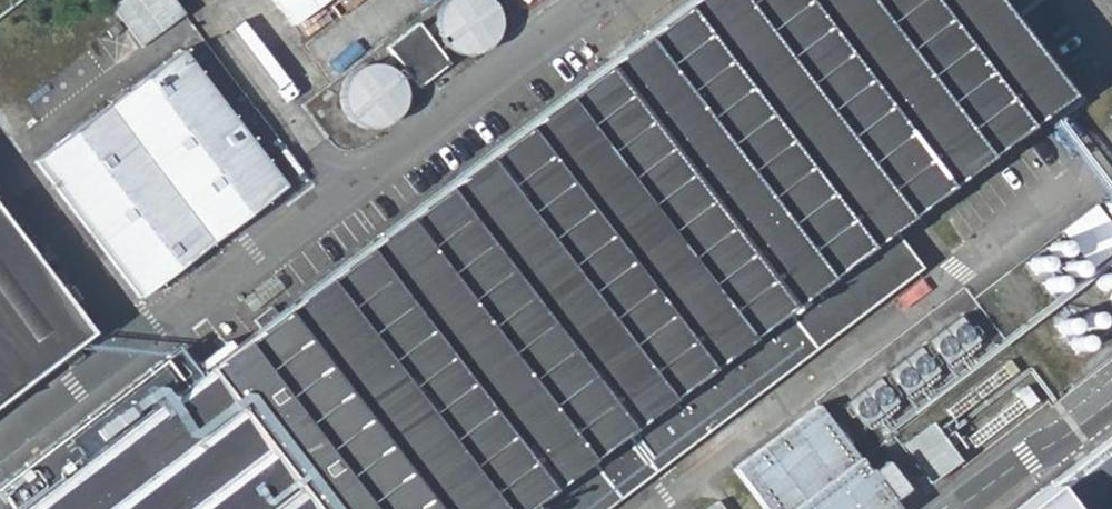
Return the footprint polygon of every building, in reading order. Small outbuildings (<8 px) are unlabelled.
[(142,44),(186,13),(177,0),(117,0),(112,3),(142,44)] [(203,342),(340,508),(583,508),(904,250),(873,210),(1043,76),(983,0),(648,0),(203,342)] [(326,0),(278,0),(295,23),(326,0)] [(448,57),(507,40),(495,0),(441,0),(433,2),(448,57)] [(417,21),(386,44),(415,83),(447,60),(417,21)] [(187,43),(41,149),(144,289),(290,182),(187,43)] [(369,132),(413,97),(379,54),(334,89),(369,132)] [(1103,202),(1111,214),(1111,196),(1103,202)] [(95,328),(0,198),(0,398),(95,328)] [(964,312),(845,400),(871,434),(990,347),(964,312)] [(203,342),(0,504),(0,508),(340,508),(203,342)] [(1026,383),(969,426),(988,450),(1046,407),(1026,383)] [(758,508),(780,508),(852,453),(816,407),(730,473),(758,508)] [(932,419),(901,441),(930,481),(961,458),(932,419)] [(1015,508),(1111,508),(1111,435),(1057,477),(1015,508)] [(852,453),(780,508),(895,508),(852,453)] [(720,499),(706,508),(728,508),(720,499)]
